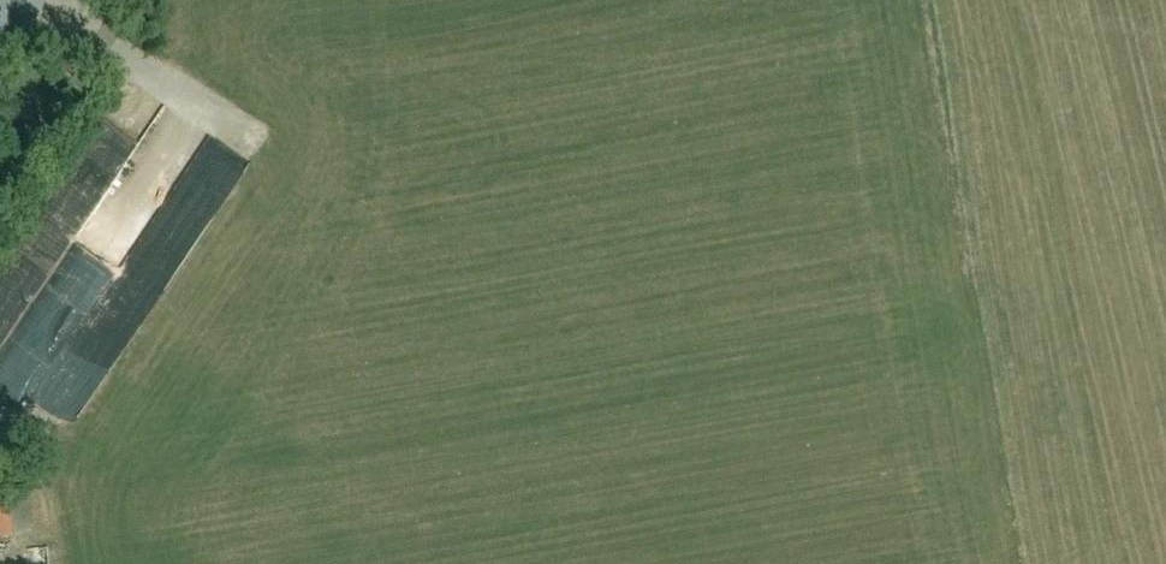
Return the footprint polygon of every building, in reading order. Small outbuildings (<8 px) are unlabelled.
[(45,0),(0,0),(0,72),(45,0)] [(190,212),(165,194),(120,257),(146,275),(190,212)] [(140,220),(102,195),(0,353),(0,368),(57,404),(138,279),(112,263),(140,220)] [(11,491),(9,477),(0,478),(0,537),(16,536),(34,533),(29,489),(11,491)]
